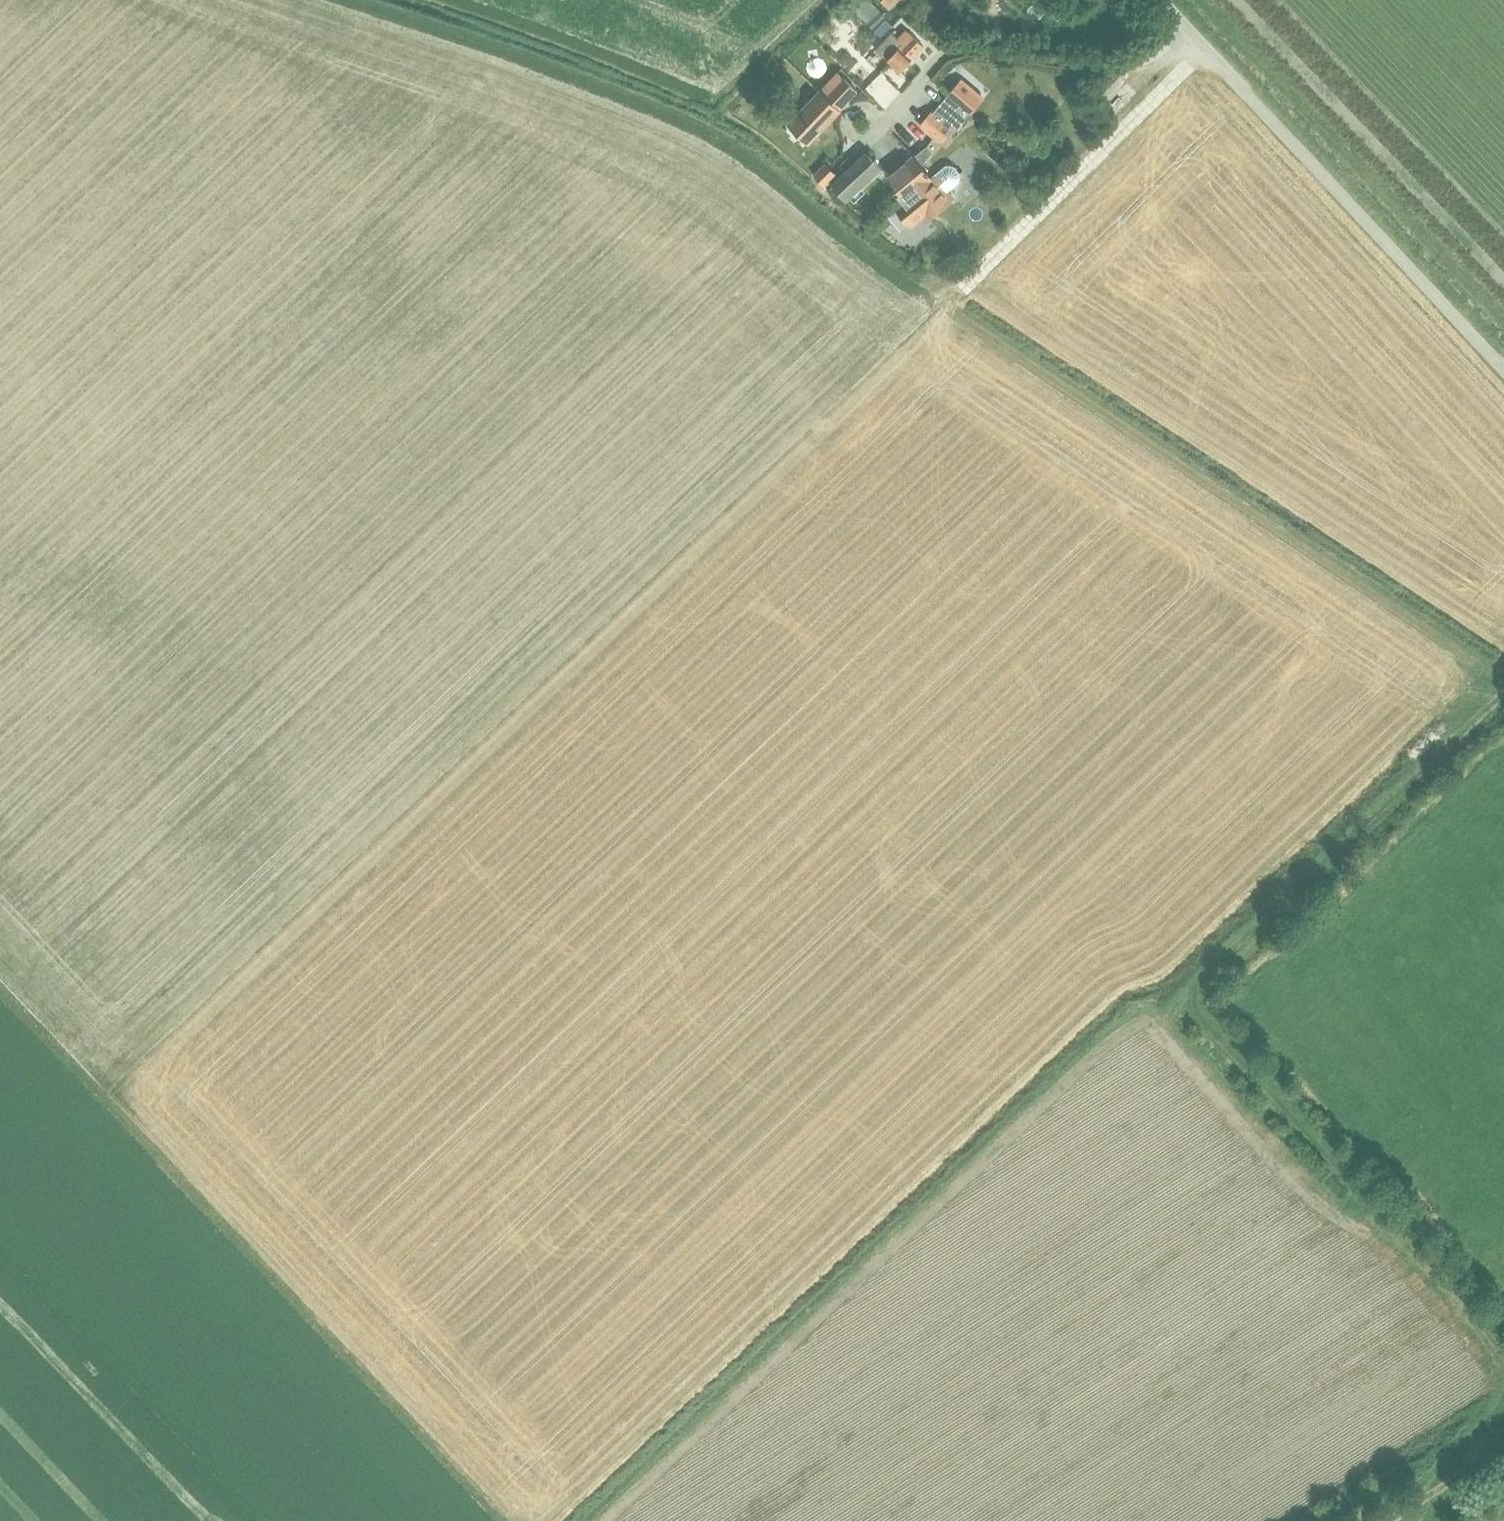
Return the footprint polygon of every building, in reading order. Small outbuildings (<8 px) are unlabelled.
[(873,27),(886,12),(874,0),(854,0),(850,4),(873,27)] [(924,46),(909,31),(906,34),(909,37),(903,43),(892,31),(875,48),(899,70),(924,46)] [(820,90),(789,122),(807,140),(839,108),(857,90),(844,77),(842,79),(836,73),(820,90)] [(959,81),(948,94),(950,95),(971,113),(982,100),(959,81)] [(932,113),(923,124),(943,141),(952,130),(955,132),(960,127),(968,116),(971,113),(950,95),(947,98),(938,109),(934,114),(932,113)] [(913,156),(889,176),(901,191),(898,194),(902,199),(894,206),(911,227),(925,215),(928,219),(955,197),(948,189),(959,180),(960,177),(959,173),(954,166),(950,165),(946,165),(931,177),(928,174),(929,174),(927,171),(926,172),(921,166),(932,153),(926,146),(913,156)] [(881,166),(867,152),(833,184),(847,198),(881,166)] [(826,168),(814,179),(824,189),(836,179),(826,168)]
